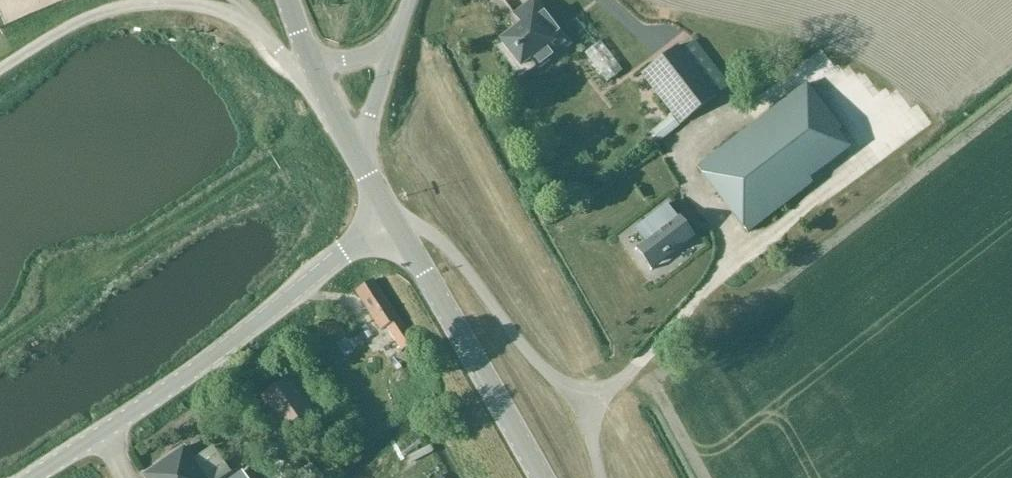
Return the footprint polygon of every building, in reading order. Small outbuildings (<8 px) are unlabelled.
[(529,61),(536,71),(569,46),(534,1),(513,17),(510,13),(505,17),(515,31),(500,42),(520,68),(529,61)] [(596,40),(581,52),(596,72),(611,60),(596,40)] [(721,75),(696,41),(682,50),(680,47),(641,75),(680,124),(716,95),(709,84),(721,75)] [(807,83),(698,167),(748,232),(813,182),(810,178),(851,147),(834,125),(838,122),(807,83)] [(671,115),(653,128),(661,139),(679,125),(671,115)] [(667,204),(635,229),(645,242),(636,249),(637,251),(639,249),(651,265),(671,250),(674,253),(695,236),(694,235),(692,237),(678,219),(680,217),(679,216),(677,217),(667,204)] [(375,280),(356,293),(381,331),(387,328),(402,351),(411,345),(415,342),(376,282),(375,280)] [(258,400),(270,417),(272,415),(283,431),(312,411),(325,428),(335,421),(304,376),(295,382),(292,378),(258,400)] [(276,441),(269,432),(259,440),(266,449),(276,441)] [(144,477),(145,477),(223,477),(231,472),(228,468),(213,446),(193,459),(186,449),(144,477)]
